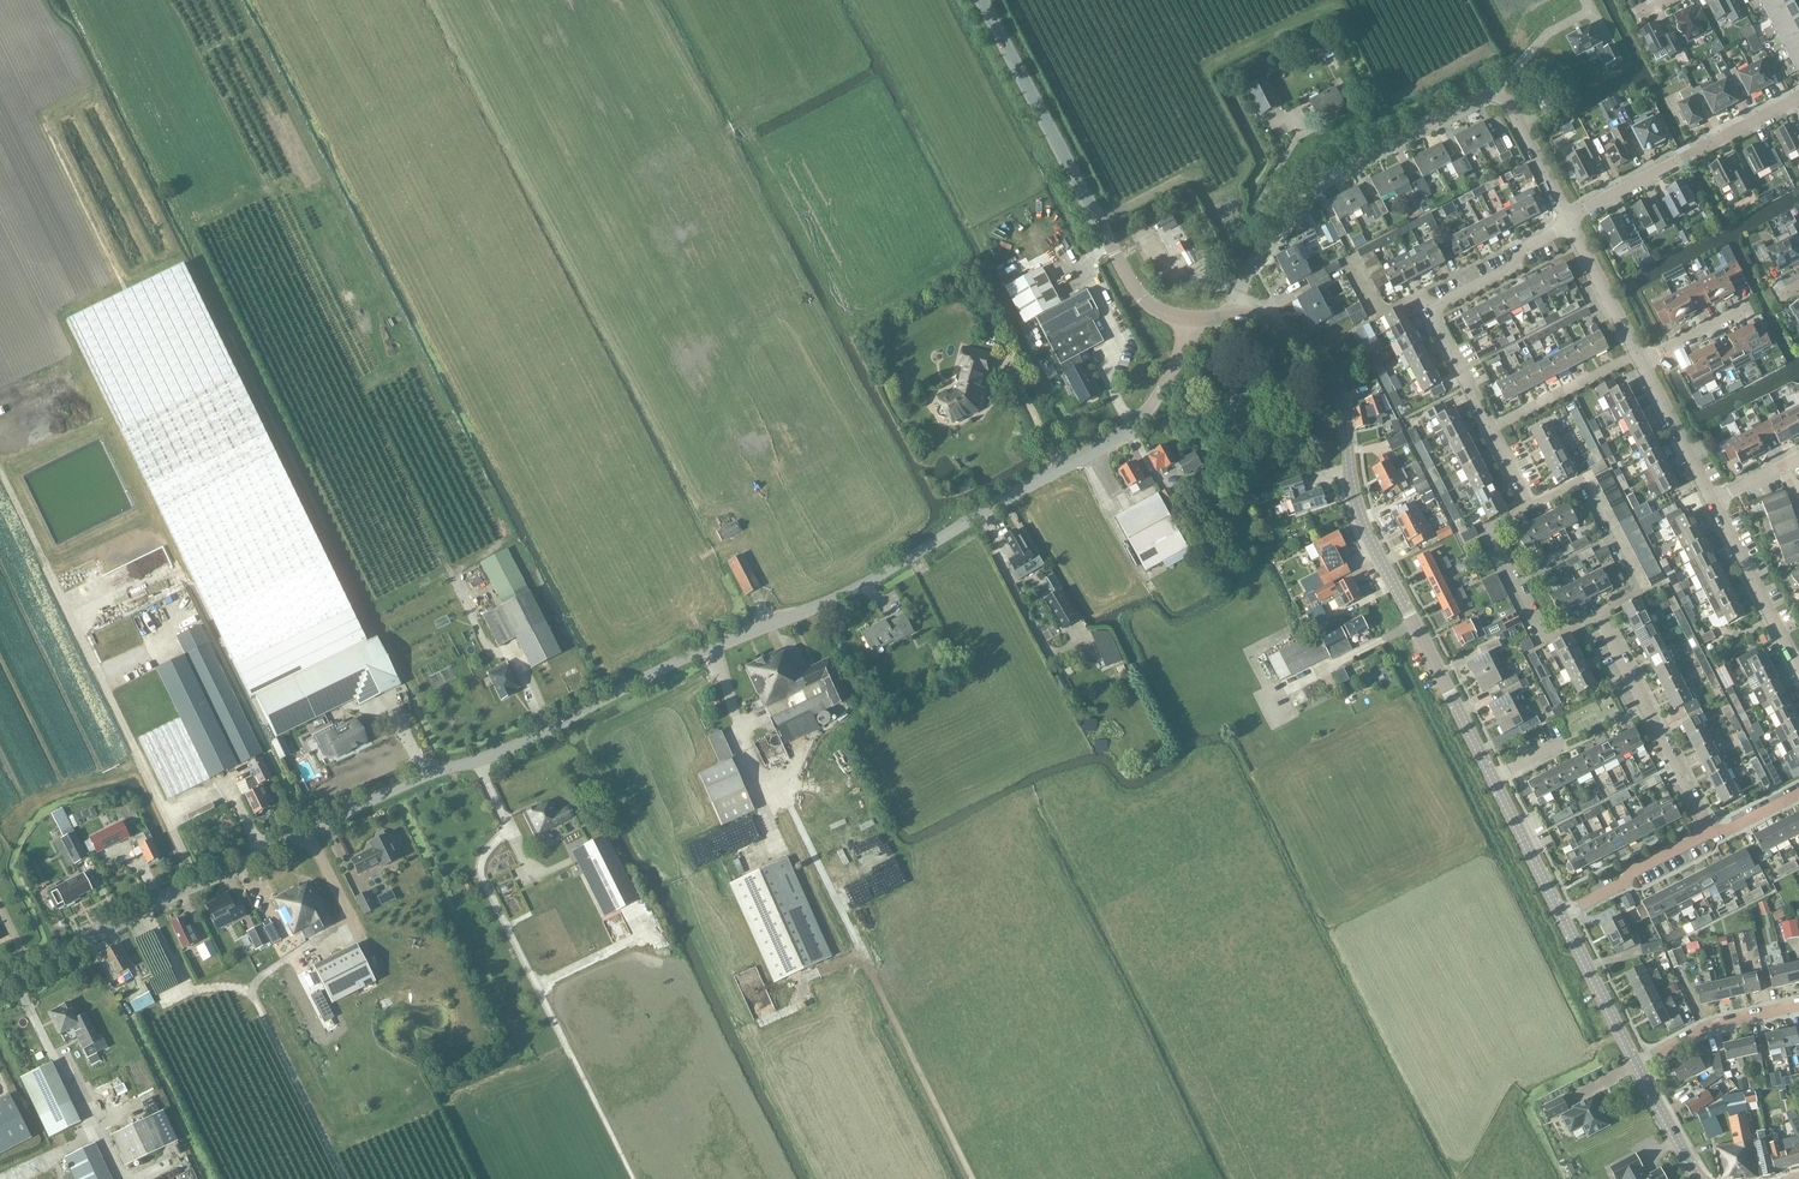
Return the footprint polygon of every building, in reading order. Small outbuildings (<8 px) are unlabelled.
[(1745,17),(1736,0),(1730,0),(1728,1),(1727,0),(1706,0),(1717,21),(1728,15),(1732,23),(1745,17)] [(1769,16),(1794,3),(1792,0),(1766,0),(1752,7),(1754,11),(1761,8),(1765,9),(1769,16)] [(1766,35),(1798,18),(1798,13),(1794,3),(1769,16),(1772,23),(1771,27),(1764,31),(1766,35)] [(1677,16),(1680,22),(1678,23),(1679,25),(1678,29),(1679,31),(1683,33),(1684,35),(1686,34),(1689,40),(1693,38),(1695,38),(1699,36),(1701,34),(1704,33),(1704,32),(1711,29),(1701,11),(1695,14),(1692,8),(1677,16)] [(1783,44),(1798,35),(1798,18),(1766,35),(1769,39),(1775,36),(1780,37),(1783,44)] [(1665,48),(1670,57),(1683,51),(1674,34),(1665,38),(1658,23),(1641,31),(1653,55),(1665,48)] [(1612,63),(1620,58),(1613,44),(1604,49),(1602,44),(1603,43),(1593,24),(1582,30),(1582,29),(1581,29),(1581,30),(1578,32),(1578,31),(1577,31),(1577,32),(1567,38),(1577,57),(1596,47),(1606,66),(1611,63),(1612,63)] [(1744,37),(1748,44),(1758,38),(1755,32),(1744,37)] [(1790,58),(1798,53),(1798,35),(1783,44),(1773,49),(1776,53),(1782,49),(1787,51),(1790,58)] [(1321,50),(1326,59),(1335,55),(1331,46),(1321,50)] [(1790,58),(1794,64),(1792,69),(1786,72),(1788,77),(1798,71),(1798,53),(1790,58)] [(1753,59),(1756,66),(1750,69),(1761,90),(1773,84),(1759,56),(1753,59)] [(1761,90),(1750,69),(1739,74),(1736,68),(1729,71),(1737,86),(1743,83),(1750,96),(1761,90)] [(1717,77),(1721,84),(1715,87),(1726,108),(1737,102),(1731,89),(1737,86),(1729,71),(1717,77)] [(1250,88),(1263,114),(1281,105),(1267,78),(1250,88)] [(1714,114),(1726,108),(1715,87),(1712,82),(1701,88),(1700,86),(1694,89),(1701,104),(1707,101),(1714,114)] [(1308,100),(1317,118),(1343,105),(1334,86),(1308,100)] [(1694,89),(1692,87),(1680,93),(1685,102),(1679,106),(1682,112),(1680,113),(1684,122),(1687,120),(1691,130),(1699,126),(1700,126),(1698,123),(1702,121),(1695,107),(1701,104),(1694,89)] [(1610,100),(1600,105),(1609,121),(1618,117),(1610,100)] [(1615,111),(1625,129),(1625,128),(1630,125),(1622,108),(1615,111)] [(1633,129),(1644,151),(1647,149),(1647,150),(1648,150),(1647,149),(1651,147),(1652,148),(1652,146),(1654,145),(1655,146),(1656,146),(1657,146),(1658,146),(1659,146),(1660,145),(1661,144),(1662,143),(1662,142),(1662,141),(1663,141),(1663,140),(1662,140),(1662,139),(1662,137),(1662,134),(1661,132),(1660,130),(1658,131),(1652,119),(1633,129)] [(1483,122),(1469,129),(1479,149),(1489,144),(1492,149),(1496,147),(1500,156),(1507,152),(1497,134),(1491,137),(1483,122)] [(1570,124),(1562,129),(1565,134),(1574,130),(1570,124)] [(1797,150),(1798,153),(1798,137),(1792,124),(1776,133),(1787,155),(1797,150)] [(1616,142),(1605,148),(1615,168),(1631,160),(1624,146),(1631,142),(1623,125),(1610,132),(1616,142)] [(1469,129),(1454,137),(1462,151),(1456,155),(1465,173),(1472,170),(1465,156),(1479,149),(1469,129)] [(1566,158),(1580,184),(1585,181),(1587,183),(1592,180),(1591,178),(1597,175),(1589,161),(1596,157),(1587,140),(1580,144),(1583,150),(1566,158)] [(1442,143),(1427,151),(1437,170),(1451,163),(1458,177),(1465,173),(1456,155),(1449,158),(1442,143)] [(1766,155),(1760,144),(1744,152),(1756,175),(1770,167),(1772,171),(1781,166),(1774,151),(1766,155)] [(1423,177),(1437,170),(1427,151),(1413,158),(1420,173),(1414,176),(1423,195),(1430,191),(1423,177)] [(1507,152),(1500,156),(1503,163),(1513,158),(1509,151),(1507,152)] [(1716,179),(1714,180),(1718,188),(1720,187),(1722,189),(1729,185),(1736,198),(1741,195),(1741,196),(1753,190),(1743,171),(1735,175),(1726,158),(1710,167),(1716,179)] [(1398,197),(1412,190),(1423,212),(1430,208),(1423,195),(1414,176),(1407,180),(1400,165),(1385,172),(1395,192),(1398,197)] [(1395,192),(1385,172),(1371,180),(1378,194),(1372,198),(1381,216),(1388,213),(1381,199),(1395,192)] [(1503,176),(1507,182),(1514,179),(1511,172),(1503,176)] [(1494,189),(1502,185),(1498,178),(1490,182),(1494,189)] [(1665,202),(1674,218),(1684,213),(1682,208),(1695,201),(1693,198),(1695,196),(1692,192),(1690,192),(1684,180),(1667,189),(1672,198),(1665,202)] [(1490,182),(1478,189),(1481,196),(1482,195),(1494,189),(1490,182)] [(1358,187),(1343,194),(1353,213),(1363,208),(1368,218),(1372,216),(1374,220),(1381,216),(1372,198),(1365,201),(1358,187)] [(1481,196),(1478,189),(1465,195),(1468,202),(1478,197),(1479,199),(1483,196),(1482,195),(1481,196)] [(1519,204),(1518,204),(1527,221),(1540,214),(1531,198),(1528,192),(1523,195),(1526,200),(1519,204)] [(1353,213),(1343,194),(1329,202),(1336,216),(1330,219),(1340,238),(1346,235),(1339,221),(1353,213)] [(1462,205),(1468,202),(1465,195),(1459,198),(1462,205)] [(1512,207),(1505,211),(1514,228),(1527,221),(1518,204),(1519,204),(1515,197),(1509,201),(1512,207)] [(1644,230),(1654,225),(1658,232),(1673,225),(1664,208),(1656,212),(1649,199),(1633,207),(1644,230)] [(1440,208),(1443,214),(1450,211),(1447,205),(1440,208)] [(1505,211),(1492,217),(1501,234),(1514,228),(1505,211)] [(1434,219),(1431,213),(1422,218),(1425,224),(1434,219)] [(1626,243),(1630,250),(1643,244),(1635,228),(1627,232),(1618,215),(1600,224),(1602,227),(1600,229),(1604,237),(1607,237),(1614,249),(1626,243)] [(1160,223),(1163,230),(1164,231),(1177,224),(1172,216),(1160,223)] [(1492,217),(1480,224),(1488,241),(1501,234),(1492,217)] [(1409,225),(1412,231),(1425,224),(1422,218),(1409,225)] [(1468,230),(1467,231),(1475,247),(1488,241),(1480,224),(1468,230)] [(1788,232),(1776,239),(1779,245),(1780,245),(1791,266),(1793,265),(1794,267),(1798,265),(1798,252),(1796,245),(1798,244),(1798,236),(1793,224),(1786,228),(1788,232)] [(1399,237),(1412,231),(1409,225),(1396,231),(1399,237)] [(1457,243),(1451,246),(1455,255),(1461,252),(1463,254),(1475,247),(1467,231),(1468,230),(1465,225),(1460,228),(1462,233),(1454,237),(1457,243)] [(1314,229),(1307,233),(1288,242),(1291,249),(1276,257),(1284,271),(1304,261),(1310,258),(1304,246),(1319,238),(1314,229)] [(1679,233),(1685,244),(1691,241),(1686,230),(1679,233)] [(1387,243),(1388,246),(1401,240),(1399,237),(1396,231),(1383,238),(1386,244),(1387,243)] [(1523,247),(1534,244),(1531,235),(1521,238),(1523,247)] [(1370,244),(1373,250),(1386,244),(1383,238),(1370,244)] [(1433,241),(1420,248),(1423,253),(1432,270),(1445,263),(1436,246),(1433,241)] [(1184,242),(1178,246),(1182,254),(1189,250),(1184,242)] [(1370,244),(1357,251),(1360,258),(1373,251),(1373,250),(1370,244)] [(1780,245),(1779,245),(1768,251),(1764,245),(1757,248),(1764,262),(1771,258),(1778,273),(1782,271),(1783,273),(1790,269),(1789,267),(1791,266),(1780,245)] [(1418,256),(1410,260),(1419,277),(1432,270),(1423,253),(1420,248),(1415,250),(1418,256)] [(1373,251),(1360,258),(1364,264),(1377,257),(1373,251)] [(1735,261),(1730,251),(1724,255),(1729,264),(1735,261)] [(1407,254),(1394,261),(1397,266),(1406,283),(1419,277),(1410,260),(1407,254)] [(1377,257),(1364,264),(1367,271),(1380,264),(1377,257)] [(1304,261),(1284,271),(1291,286),(1306,278),(1309,285),(1328,275),(1328,276),(1342,269),(1338,262),(1324,268),(1315,273),(1313,268),(1308,270),(1304,261)] [(1391,270),(1385,273),(1387,277),(1390,283),(1393,290),(1406,283),(1397,266),(1394,261),(1388,264),(1391,270)] [(1711,276),(1724,302),(1728,300),(1731,298),(1734,296),(1732,293),(1735,292),(1733,289),(1747,283),(1737,263),(1711,276)] [(183,264),(68,320),(251,698),(255,697),(366,641),(183,264)] [(1380,264),(1367,271),(1370,277),(1383,270),(1380,264)] [(1563,292),(1564,293),(1570,290),(1567,284),(1573,280),(1564,264),(1552,270),(1560,287),(1561,287),(1563,292)] [(1043,267),(1007,286),(1026,322),(1037,317),(1062,364),(1064,363),(1076,356),(1079,355),(1103,342),(1093,322),(1097,320),(1098,318),(1099,315),(1099,312),(1097,310),(1099,310),(1088,289),(1062,303),(1043,267)] [(1383,270),(1370,277),(1374,283),(1387,277),(1385,273),(1383,270)] [(1548,293),(1550,298),(1563,292),(1561,287),(1560,287),(1552,270),(1539,277),(1547,293),(1548,293)] [(1313,291),(1298,299),(1305,313),(1325,303),(1318,289),(1331,282),(1328,276),(1328,275),(1309,285),(1313,291)] [(1724,302),(1711,276),(1692,286),(1702,306),(1709,302),(1711,304),(1713,303),(1714,306),(1718,305),(1721,303),(1724,302)] [(1374,283),(1377,290),(1390,283),(1387,278),(1387,277),(1374,283)] [(1538,307),(1544,304),(1540,297),(1547,293),(1539,277),(1526,283),(1534,300),(1538,307)] [(1522,307),(1526,314),(1532,311),(1528,303),(1534,300),(1526,283),(1513,290),(1522,307)] [(1692,318),(1695,316),(1693,313),(1696,312),(1694,309),(1702,306),(1692,286),(1673,296),(1686,322),(1689,320),(1692,318)] [(1513,290),(1500,297),(1509,313),(1522,307),(1513,290)] [(1674,323),(1675,326),(1679,325),(1682,323),(1686,322),(1673,296),(1653,306),(1663,325),(1671,322),(1672,324),(1674,323)] [(1500,297),(1487,303),(1496,320),(1499,326),(1512,319),(1509,313),(1500,297)] [(1573,312),(1577,310),(1581,308),(1578,302),(1570,306),(1573,312)] [(1798,323),(1798,302),(1790,307),(1798,323)] [(1325,303),(1305,313),(1313,328),(1327,320),(1331,327),(1349,317),(1364,310),(1360,303),(1347,310),(1345,307),(1334,312),(1332,309),(1329,311),(1325,303)] [(1487,303),(1474,310),(1483,327),(1496,320),(1487,303)] [(1570,306),(1557,313),(1560,319),(1573,312),(1570,306)] [(1403,307),(1384,316),(1391,329),(1409,320),(1403,307)] [(1578,321),(1591,314),(1588,308),(1575,315),(1578,321)] [(1364,310),(1349,317),(1353,325),(1360,322),(1368,318),(1364,310)] [(1474,310),(1462,316),(1470,333),(1473,339),(1486,332),(1483,327),(1474,310)] [(1560,319),(1557,313),(1545,319),(1548,325),(1560,319)] [(1575,315),(1562,322),(1565,328),(1578,321),(1575,315)] [(1545,319),(1531,326),(1534,332),(1548,325),(1545,319)] [(1409,320),(1391,329),(1398,342),(1416,332),(1409,320)] [(1562,322),(1549,328),(1552,335),(1565,328),(1562,322)] [(1534,332),(1531,326),(1525,329),(1528,335),(1534,332)] [(1594,336),(1587,339),(1596,356),(1609,350),(1600,333),(1597,327),(1597,326),(1591,329),(1594,336)] [(1756,334),(1752,326),(1740,333),(1752,354),(1771,344),(1764,330),(1756,334)] [(1357,331),(1363,343),(1370,340),(1364,327),(1357,331)] [(1549,328),(1537,335),(1540,341),(1552,335),(1549,328)] [(1416,333),(1398,342),(1404,355),(1423,345),(1416,333)] [(1729,359),(1732,364),(1735,371),(1755,361),(1752,354),(1740,333),(1728,339),(1733,347),(1725,350),(1729,359)] [(1514,335),(1506,339),(1509,345),(1517,341),(1514,335)] [(1540,341),(1537,335),(1530,338),(1533,345),(1540,341)] [(1500,342),(1503,349),(1509,345),(1506,339),(1500,342)] [(1587,339),(1574,346),(1583,363),(1596,356),(1587,339)] [(1363,343),(1370,357),(1377,353),(1370,340),(1363,343)] [(1559,347),(1561,352),(1569,367),(1570,369),(1583,363),(1574,346),(1572,341),(1559,347)] [(1521,350),(1518,344),(1511,348),(1514,354),(1521,350)] [(1423,345),(1404,355),(1411,368),(1429,358),(1423,345)] [(1494,345),(1481,352),(1484,358),(1497,351),(1494,345)] [(1713,346),(1702,352),(1713,374),(1732,364),(1729,359),(1725,350),(1717,354),(1713,346)] [(943,406),(939,408),(937,413),(940,417),(945,418),(949,416),(953,423),(955,422),(959,423),(964,420),(964,416),(966,415),(969,416),(978,410),(976,407),(977,407),(979,398),(982,399),(985,388),(980,387),(984,372),(987,373),(992,355),(964,348),(959,366),(964,367),(963,374),(961,373),(957,375),(957,379),(959,383),(960,383),(958,393),(950,398),(946,392),(938,397),(943,406)] [(1514,354),(1511,348),(1504,352),(1507,357),(1514,354)] [(1561,352),(1549,359),(1557,376),(1570,369),(1569,367),(1561,352)] [(1716,381),(1713,374),(1702,352),(1690,359),(1694,366),(1686,370),(1696,390),(1716,381)] [(1370,357),(1376,370),(1383,366),(1377,353),(1370,357)] [(1498,354),(1486,361),(1489,367),(1502,361),(1498,354)] [(1062,364),(1060,365),(1064,372),(1065,371),(1082,403),(1089,399),(1092,400),(1096,398),(1096,395),(1100,393),(1084,364),(1079,355),(1076,356),(1064,363),(1062,364)] [(1429,358),(1411,368),(1417,381),(1436,371),(1429,358)] [(1549,359),(1536,365),(1544,382),(1557,376),(1549,359)] [(1523,372),(1531,389),(1544,382),(1536,365),(1523,372)] [(1383,366),(1376,370),(1383,382),(1390,378),(1383,366)] [(1510,378),(1519,395),(1531,389),(1523,372),(1521,367),(1515,370),(1518,374),(1510,378)] [(1424,393),(1431,390),(1442,384),(1436,371),(1417,381),(1424,393)] [(1501,375),(1505,381),(1498,385),(1496,382),(1493,388),(1497,397),(1502,395),(1506,402),(1519,395),(1510,378),(1507,372),(1501,375)] [(1383,382),(1389,395),(1397,391),(1390,378),(1383,382)] [(1614,380),(1597,388),(1602,398),(1604,397),(1610,409),(1633,397),(1627,385),(1618,389),(1614,380)] [(1070,383),(1064,385),(1068,394),(1074,391),(1070,383)] [(1446,392),(1442,384),(1431,390),(1434,398),(1446,392)] [(1397,391),(1389,395),(1396,408),(1403,405),(1397,391)] [(1702,408),(1715,401),(1711,394),(1703,398),(1699,392),(1692,396),(1698,407),(1702,408)] [(1353,411),(1357,429),(1370,426),(1383,423),(1382,418),(1387,417),(1380,397),(1359,402),(1353,403),(1355,410),(1353,411)] [(1633,397),(1610,409),(1617,422),(1623,419),(1640,410),(1633,397)] [(1429,422),(1437,418),(1440,425),(1434,428),(1434,429),(1437,434),(1443,431),(1461,421),(1455,408),(1448,412),(1444,404),(1425,414),(1429,422)] [(1792,438),(1798,435),(1798,407),(1781,416),(1792,438)] [(1579,410),(1571,414),(1578,427),(1585,423),(1579,410)] [(1640,410),(1623,419),(1629,432),(1646,423),(1640,410)] [(1780,444),(1792,438),(1781,416),(1761,426),(1768,440),(1776,436),(1780,444)] [(1588,421),(1595,434),(1600,431),(1593,418),(1588,421)] [(1443,431),(1450,444),(1468,434),(1461,421),(1443,431)] [(1556,421),(1532,434),(1539,446),(1557,437),(1553,430),(1559,427),(1556,421)] [(1624,435),(1625,437),(1630,439),(1632,437),(1636,444),(1653,436),(1654,435),(1654,433),(1652,429),(1651,428),(1648,422),(1646,423),(1629,432),(1624,435)] [(1750,426),(1753,431),(1742,436),(1753,458),(1765,452),(1761,444),(1768,440),(1761,426),(1759,422),(1750,426)] [(1585,423),(1578,427),(1584,439),(1591,435),(1585,423)] [(1408,430),(1408,431),(1415,445),(1423,441),(1415,427),(1414,428),(1408,430)] [(1595,434),(1598,440),(1604,437),(1600,431),(1595,434)] [(1403,433),(1387,440),(1393,451),(1408,443),(1403,433)] [(1468,434),(1450,444),(1456,457),(1475,447),(1468,434)] [(1591,435),(1584,439),(1590,452),(1598,448),(1591,435)] [(1653,436),(1636,444),(1630,447),(1633,453),(1639,450),(1643,457),(1660,449),(1653,436)] [(1753,458),(1742,436),(1722,446),(1730,460),(1737,456),(1741,464),(1753,458)] [(1557,437),(1539,446),(1545,459),(1564,450),(1557,437)] [(1415,445),(1422,458),(1429,454),(1423,441),(1415,445)] [(1601,447),(1607,459),(1614,456),(1607,443),(1601,447)] [(1157,451),(1149,456),(1157,470),(1161,468),(1163,473),(1168,470),(1167,468),(1176,463),(1166,444),(1163,446),(1162,444),(1158,447),(1159,448),(1157,450),(1157,451)] [(1460,463),(1454,466),(1457,472),(1463,469),(1481,460),(1475,447),(1456,457),(1460,463)] [(1598,448),(1590,452),(1598,466),(1600,465),(1605,462),(1598,448)] [(1564,450),(1545,459),(1552,472),(1571,463),(1570,462),(1566,455),(1571,452),(1569,449),(1564,451),(1564,450)] [(1660,449),(1643,457),(1649,470),(1666,461),(1660,449)] [(1178,461),(1185,474),(1202,464),(1195,452),(1178,461)] [(1729,462),(1724,453),(1717,456),(1722,465),(1729,462)] [(1383,465),(1372,470),(1378,481),(1396,472),(1387,454),(1379,458),(1383,465)] [(1422,458),(1428,471),(1436,467),(1429,454),(1422,458)] [(1614,456),(1607,459),(1611,466),(1617,463),(1614,456)] [(1571,463),(1552,472),(1559,485),(1577,476),(1573,468),(1581,464),(1578,459),(1571,463)] [(1481,460),(1463,469),(1470,482),(1488,473),(1481,460)] [(1122,469),(1120,470),(1129,487),(1137,483),(1141,490),(1155,483),(1151,475),(1145,478),(1136,461),(1127,466),(1126,464),(1122,467),(1122,469)] [(1426,477),(1418,461),(1412,464),(1420,480),(1414,483),(1418,491),(1430,485),(1426,477)] [(1649,470),(1656,483),(1673,474),(1666,461),(1649,470)] [(1598,466),(1592,469),(1595,476),(1595,475),(1608,469),(1605,462),(1600,465),(1598,466)] [(1428,471),(1435,484),(1442,480),(1436,467),(1428,471)] [(1405,490),(1404,489),(1409,487),(1406,482),(1409,480),(1403,469),(1396,472),(1378,481),(1384,493),(1394,488),(1397,494),(1405,490)] [(1609,471),(1596,478),(1599,483),(1612,477),(1609,471)] [(1467,492),(1470,498),(1494,486),(1488,473),(1470,482),(1473,489),(1467,492)] [(1617,478),(1621,485),(1627,482),(1624,474),(1617,478)] [(1656,483),(1650,486),(1657,499),(1662,496),(1679,487),(1673,474),(1656,483)] [(1301,477),(1282,483),(1286,494),(1290,493),(1297,514),(1326,504),(1321,489),(1299,496),(1297,490),(1304,488),(1301,477)] [(1599,484),(1602,490),(1616,483),(1613,477),(1612,477),(1599,484)] [(1442,480),(1435,484),(1441,497),(1449,493),(1442,480)] [(1624,491),(1631,488),(1627,482),(1621,485),(1624,491)] [(1616,483),(1602,490),(1606,497),(1619,490),(1616,483)] [(1494,486),(1470,498),(1476,511),(1483,508),(1501,498),(1502,498),(1500,493),(1501,491),(1498,486),(1496,485),(1494,486)] [(1430,486),(1419,492),(1424,502),(1425,504),(1436,498),(1430,486)] [(1161,493),(1169,509),(1178,504),(1169,488),(1161,493)] [(1619,490),(1606,497),(1609,503),(1623,496),(1619,490)] [(1788,497),(1786,491),(1762,500),(1768,517),(1792,508),(1788,497)] [(1116,516),(1147,571),(1163,562),(1167,568),(1192,554),(1158,493),(1116,516)] [(1449,493),(1441,497),(1448,510),(1456,506),(1449,493)] [(1623,496),(1609,503),(1612,510),(1613,510),(1626,503),(1623,496)] [(1487,515),(1480,519),(1483,524),(1490,521),(1508,511),(1501,499),(1483,508),(1487,515)] [(1613,510),(1616,516),(1630,509),(1627,503),(1613,510)] [(1647,503),(1634,510),(1639,521),(1653,514),(1647,503)] [(1407,513),(1395,519),(1400,528),(1402,527),(1403,530),(1421,522),(1412,504),(1404,507),(1407,513)] [(1566,529),(1578,523),(1569,505),(1556,512),(1566,530),(1566,529)] [(1456,506),(1448,510),(1454,523),(1462,518),(1456,506)] [(1792,508),(1768,517),(1774,533),(1798,524),(1792,508)] [(1616,516),(1620,522),(1633,516),(1630,509),(1616,516)] [(1680,509),(1665,517),(1672,531),(1676,538),(1678,537),(1682,535),(1700,526),(1693,513),(1684,517),(1680,509)] [(1543,518),(1553,536),(1560,533),(1562,537),(1568,534),(1566,529),(1566,530),(1556,512),(1543,518)] [(1661,525),(1644,533),(1647,539),(1669,529),(1662,512),(1656,514),(1661,525)] [(1620,522),(1623,529),(1637,522),(1633,516),(1620,522)] [(1462,518),(1454,523),(1461,535),(1469,531),(1462,518)] [(1543,518),(1530,525),(1540,543),(1553,536),(1543,518)] [(1405,534),(1403,535),(1410,550),(1422,544),(1430,540),(1434,538),(1425,519),(1421,522),(1403,530),(1405,534)] [(716,531),(722,541),(741,530),(736,520),(716,531)] [(1623,529),(1627,536),(1640,529),(1637,522),(1623,529)] [(1774,533),(1780,549),(1798,542),(1798,526),(1798,524),(1774,533)] [(1518,531),(1527,550),(1540,543),(1530,525),(1518,531)] [(1437,532),(1441,541),(1454,534),(1450,526),(1437,532)] [(1678,537),(1684,550),(1706,539),(1700,526),(1682,535),(1678,537)] [(1474,528),(1469,531),(1461,535),(1464,542),(1478,536),(1474,528)] [(1018,529),(1005,537),(1017,556),(1010,559),(1014,566),(1011,568),(1019,581),(1044,566),(1039,557),(1035,559),(1018,529)] [(1627,536),(1630,542),(1643,536),(1640,529),(1627,536)] [(1314,543),(1304,548),(1310,561),(1320,556),(1325,565),(1326,568),(1318,572),(1325,585),(1325,586),(1333,581),(1351,573),(1345,560),(1344,559),(1339,549),(1345,546),(1338,531),(1317,542),(1314,543)] [(1630,542),(1633,549),(1646,542),(1643,536),(1630,542)] [(1576,551),(1589,544),(1586,537),(1572,544),(1576,551)] [(1684,550),(1691,562),(1713,551),(1706,539),(1684,550)] [(1633,549),(1637,555),(1650,549),(1646,542),(1633,549)] [(1780,549),(1787,566),(1798,561),(1798,542),(1780,549)] [(1572,544),(1560,550),(1564,557),(1576,551),(1572,544)] [(1607,546),(1594,553),(1598,561),(1611,554),(1607,546)] [(1595,556),(1595,554),(1591,548),(1578,555),(1582,563),(1595,556)] [(482,563),(504,605),(530,591),(507,549),(482,563)] [(1637,555),(1640,562),(1653,555),(1650,549),(1637,555)] [(1560,550),(1547,557),(1551,564),(1564,557),(1560,550)] [(1657,554),(1661,562),(1667,559),(1663,551),(1657,554)] [(1715,557),(1713,551),(1691,562),(1690,563),(1696,576),(1719,564),(1721,563),(1721,561),(1719,557),(1717,556),(1715,557)] [(727,561),(745,595),(760,587),(742,553),(727,561)] [(1418,559),(1425,574),(1438,568),(1430,553),(1418,559)] [(1565,561),(1569,569),(1582,563),(1578,555),(1565,561)] [(1640,562),(1643,568),(1656,562),(1653,555),(1640,562)] [(1447,557),(1440,560),(1443,565),(1450,562),(1447,557)] [(1551,564),(1547,557),(1534,564),(1538,571),(1551,564)] [(1661,562),(1664,568),(1670,565),(1667,559),(1661,562)] [(1553,568),(1557,576),(1569,569),(1565,561),(1553,568)] [(1450,562),(1443,565),(1445,570),(1452,567),(1450,562)] [(1643,568),(1646,574),(1659,567),(1656,562),(1643,568)] [(1726,577),(1719,564),(1696,576),(1703,588),(1709,585),(1726,577)] [(1659,567),(1646,574),(1649,580),(1662,573),(1659,567)] [(1425,574),(1433,590),(1445,584),(1438,568),(1425,574)] [(1544,582),(1557,576),(1553,568),(1540,574),(1544,582)] [(1590,576),(1599,595),(1605,592),(1606,594),(1607,594),(1612,591),(1613,590),(1611,586),(1607,578),(1602,570),(1595,574),(1592,569),(1587,572),(1589,576),(1590,576)] [(1791,575),(1798,587),(1798,569),(1791,575)] [(1607,578),(1611,586),(1624,580),(1620,571),(1607,578)] [(1318,572),(1301,581),(1308,595),(1316,591),(1315,590),(1325,585),(1318,572)] [(1662,573),(1649,580),(1652,586),(1665,579),(1662,573)] [(1483,582),(1486,589),(1501,582),(1497,575),(1483,582)] [(1325,585),(1315,590),(1316,591),(1321,601),(1333,595),(1335,599),(1340,596),(1340,595),(1358,587),(1353,576),(1335,585),(1333,581),(1325,586),(1325,585)] [(1586,601),(1599,595),(1590,576),(1589,576),(1577,583),(1586,601)] [(1670,579),(1671,581),(1674,587),(1680,584),(1676,576),(1670,579)] [(1709,585),(1703,588),(1709,601),(1715,598),(1732,589),(1726,577),(1709,585)] [(1486,589),(1488,593),(1490,597),(1505,589),(1501,582),(1486,589)] [(1564,590),(1573,608),(1586,601),(1577,583),(1564,590)] [(1445,584),(1433,590),(1441,605),(1453,599),(1445,584)] [(1686,597),(1680,584),(1674,587),(1680,600),(1681,600),(1686,597)] [(1661,588),(1667,600),(1674,596),(1668,585),(1661,588)] [(1455,590),(1458,596),(1466,592),(1463,586),(1455,590)] [(1340,596),(1335,599),(1339,607),(1345,604),(1346,606),(1363,597),(1358,587),(1340,595),(1340,596)] [(1490,597),(1494,604),(1508,596),(1505,589),(1490,597)] [(1739,602),(1732,589),(1715,598),(1709,601),(1716,614),(1739,602)] [(1560,614),(1573,608),(1564,590),(1551,596),(1560,614)] [(516,637),(517,639),(531,668),(560,654),(530,591),(504,605),(501,607),(516,637)] [(1061,591),(1046,600),(1063,629),(1078,620),(1061,591)] [(172,596),(177,608),(188,604),(183,592),(172,596)] [(1453,599),(1441,605),(1449,620),(1461,614),(1458,608),(1464,604),(1463,601),(1469,598),(1466,592),(1458,596),(1453,599)] [(1667,600),(1674,613),(1681,609),(1674,596),(1667,600)] [(1640,598),(1622,607),(1628,620),(1646,611),(1643,604),(1640,598)] [(1745,615),(1739,602),(1716,614),(1721,623),(1726,621),(1728,624),(1745,615)] [(1690,603),(1683,606),(1687,613),(1693,609),(1690,603)] [(1320,606),(1307,613),(1313,625),(1327,618),(1320,606)] [(499,647),(517,639),(516,637),(501,607),(483,615),(499,647)] [(1657,615),(1654,607),(1646,611),(1628,620),(1635,633),(1653,624),(1650,618),(1657,615)] [(1674,613),(1681,626),(1688,622),(1681,609),(1674,613)] [(1693,609),(1687,613),(1690,619),(1696,616),(1693,609)] [(1668,624),(1674,617),(1667,612),(1661,619),(1668,624)] [(1502,621),(1507,630),(1522,623),(1517,613),(1502,621)] [(895,642),(912,633),(903,615),(886,624),(884,621),(861,633),(871,652),(873,651),(873,650),(893,639),(895,642)] [(1321,637),(1330,655),(1332,659),(1352,649),(1348,639),(1368,629),(1362,617),(1321,637)] [(1478,618),(1454,630),(1456,635),(1454,635),(1454,637),(1456,642),(1458,642),(1459,641),(1460,643),(1461,642),(1464,647),(1486,636),(1484,630),(1478,618)] [(1681,626),(1687,638),(1694,635),(1688,622),(1681,626)] [(105,628),(109,636),(116,633),(111,624),(105,628)] [(1635,633),(1641,646),(1659,637),(1653,624),(1635,633)] [(155,669),(179,718),(209,779),(250,760),(254,757),(262,754),(208,645),(210,644),(201,626),(176,638),(185,655),(155,669)] [(105,629),(97,631),(101,641),(108,639),(105,629)] [(1703,645),(1716,638),(1712,631),(1704,635),(1702,629),(1696,632),(1703,645)] [(1122,659),(1110,632),(1092,632),(1104,659),(1113,655),(1116,662),(1122,659)] [(1279,681),(1319,661),(1330,655),(1321,637),(1321,638),(1318,632),(1307,638),(1267,658),(1279,681)] [(1667,633),(1659,637),(1641,646),(1648,659),(1666,649),(1663,643),(1670,640),(1667,633)] [(1556,650),(1551,653),(1554,659),(1559,656),(1577,647),(1570,634),(1552,643),(1556,650)] [(1687,638),(1694,651),(1701,648),(1694,635),(1687,638)] [(361,705),(399,685),(375,636),(371,638),(366,641),(255,697),(276,739),(357,698),(361,705)] [(938,639),(946,653),(951,649),(944,636),(938,639)] [(1484,655),(1468,663),(1476,677),(1496,667),(1495,666),(1501,663),(1494,651),(1503,647),(1499,640),(1480,649),(1484,655)] [(1672,646),(1666,649),(1648,659),(1655,672),(1673,662),(1679,659),(1672,646)] [(1554,659),(1561,672),(1566,669),(1584,660),(1577,647),(1556,658),(1554,659)] [(1694,651),(1701,664),(1708,661),(1701,648),(1694,651)] [(776,651),(745,666),(774,726),(810,709),(813,715),(832,706),(848,699),(829,659),(798,673),(787,650),(778,655),(776,651)] [(1737,660),(1747,679),(1755,675),(1772,667),(1765,654),(1760,656),(1755,651),(1737,660)] [(1535,652),(1528,656),(1535,669),(1542,665),(1535,652)] [(1584,660),(1566,669),(1572,682),(1590,673),(1584,660)] [(1708,661),(1701,664),(1707,677),(1714,674),(1708,661)] [(1655,672),(1661,684),(1679,675),(1673,662),(1655,672)] [(507,663),(488,673),(502,700),(513,695),(511,692),(520,688),(507,663)] [(1542,665),(1535,669),(1541,682),(1549,678),(1542,665)] [(1761,688),(1778,680),(1772,667),(1755,675),(1761,688)] [(1330,674),(1334,685),(1347,679),(1342,668),(1330,674)] [(1496,668),(1476,677),(1483,692),(1498,684),(1501,691),(1520,681),(1517,675),(1507,679),(1503,672),(1499,674),(1496,668)] [(1590,673),(1572,682),(1579,695),(1597,686),(1590,673)] [(1714,674),(1707,677),(1714,690),(1721,687),(1714,674)] [(1726,674),(1720,677),(1727,690),(1733,687),(1726,674)] [(1661,684),(1668,697),(1686,688),(1679,675),(1661,684)] [(1527,678),(1520,681),(1501,691),(1504,697),(1489,705),(1496,719),(1517,709),(1510,695),(1530,685),(1527,678)] [(1549,678),(1541,682),(1548,695),(1555,691),(1549,678)] [(1761,688),(1754,692),(1760,705),(1761,705),(1768,701),(1785,692),(1778,680),(1761,688)] [(1668,697),(1674,710),(1683,706),(1687,715),(1701,708),(1693,692),(1696,690),(1693,684),(1686,688),(1668,697)] [(1733,687),(1727,690),(1733,703),(1739,700),(1733,687)] [(1555,691),(1548,695),(1555,708),(1562,704),(1555,691)] [(1768,701),(1761,705),(1764,710),(1770,706),(1774,714),(1791,705),(1785,692),(1768,701)] [(1733,703),(1740,716),(1746,713),(1739,700),(1733,703)] [(1774,714),(1781,727),(1798,718),(1791,705),(1774,714)] [(1523,706),(1517,709),(1496,719),(1504,734),(1519,726),(1522,733),(1541,724),(1538,717),(1530,720),(1523,706)] [(1724,709),(1728,718),(1735,715),(1730,706),(1724,709)] [(1682,725),(1689,738),(1705,730),(1712,726),(1709,721),(1702,724),(1699,717),(1704,714),(1701,708),(1687,715),(1691,720),(1682,725)] [(1746,713),(1740,716),(1747,729),(1753,726),(1746,713)] [(1728,718),(1733,727),(1740,724),(1735,715),(1728,718)] [(168,799),(209,779),(179,718),(139,738),(168,799)] [(1781,727),(1776,729),(1782,742),(1798,734),(1798,720),(1798,718),(1781,727)] [(315,735),(311,737),(312,737),(315,736),(320,747),(317,749),(318,749),(321,748),(324,753),(329,757),(335,754),(336,756),(366,742),(356,721),(340,729),(337,725),(343,722),(342,721),(315,735)] [(1689,738),(1696,751),(1712,743),(1719,740),(1713,727),(1712,727),(1712,726),(1705,730),(1689,738)] [(1753,726),(1747,729),(1750,735),(1755,732),(1756,732),(1753,726)] [(1622,736),(1631,752),(1632,756),(1638,753),(1636,749),(1644,745),(1636,729),(1622,736)] [(731,760),(719,732),(708,737),(686,747),(699,774),(731,760)] [(1738,737),(1742,745),(1749,741),(1745,733),(1738,737)] [(1782,742),(1789,754),(1794,752),(1798,750),(1798,734),(1782,742)] [(1631,752),(1622,736),(1609,743),(1617,759),(1620,763),(1625,760),(1623,756),(1631,752)] [(765,737),(755,740),(761,764),(772,761),(765,737)] [(1758,737),(1752,739),(1760,754),(1765,751),(1758,737)] [(1749,741),(1742,745),(1746,754),(1754,750),(1749,741)] [(1609,743),(1595,749),(1604,766),(1617,759),(1609,743)] [(1696,751),(1703,765),(1719,756),(1712,743),(1696,751)] [(1595,749),(1582,756),(1590,773),(1604,766),(1595,749)] [(1798,762),(1798,750),(1794,752),(1789,754),(1792,760),(1797,758),(1798,762)] [(1768,757),(1765,751),(1760,754),(1763,760),(1768,757)] [(1577,780),(1590,773),(1582,756),(1569,763),(1577,780)] [(1719,756),(1703,765),(1709,778),(1726,770),(1726,769),(1732,767),(1729,761),(1723,764),(1719,756)] [(249,792),(244,795),(253,814),(255,813),(258,815),(260,814),(260,810),(268,806),(264,797),(267,796),(262,786),(258,787),(257,784),(271,778),(261,757),(255,759),(254,757),(250,760),(251,762),(247,763),(254,778),(244,783),(249,792)] [(1758,758),(1751,762),(1755,771),(1763,767),(1758,758)] [(754,811),(731,760),(699,774),(722,825),(754,811)] [(1640,772),(1644,779),(1658,772),(1653,762),(1651,763),(1648,765),(1649,767),(1640,772)] [(775,780),(786,765),(782,763),(772,778),(775,780)] [(1564,786),(1571,783),(1577,780),(1569,763),(1555,770),(1564,786)] [(1766,766),(1769,772),(1772,779),(1778,776),(1772,763),(1766,766)] [(1763,767),(1755,771),(1760,780),(1761,779),(1765,787),(1771,783),(1763,767)] [(1542,777),(1550,793),(1564,786),(1555,770),(1542,777)] [(1726,770),(1709,778),(1716,791),(1733,783),(1726,770)] [(1644,779),(1640,772),(1632,776),(1635,783),(1644,779)] [(1649,788),(1663,781),(1659,775),(1645,782),(1649,788)] [(1542,777),(1529,784),(1540,806),(1545,804),(1542,797),(1550,793),(1542,777)] [(1623,780),(1614,785),(1617,792),(1627,787),(1623,780)] [(1640,793),(1649,788),(1645,782),(1637,786),(1640,793)] [(1733,783),(1716,791),(1723,805),(1740,796),(1733,783)] [(1617,792),(1614,785),(1605,790),(1608,797),(1617,792)] [(1628,791),(1619,795),(1622,802),(1631,798),(1628,791)] [(1587,799),(1591,806),(1600,801),(1597,794),(1587,799)] [(1622,802),(1619,795),(1610,800),(1614,807),(1622,802)] [(1660,808),(1669,825),(1682,818),(1670,796),(1657,803),(1660,808)] [(1579,803),(1582,810),(1591,806),(1587,799),(1579,803)] [(523,813),(535,837),(574,817),(568,806),(556,813),(550,802),(543,805),(542,803),(523,813)] [(1657,803),(1644,810),(1646,815),(1655,832),(1669,825),(1660,808),(1657,803)] [(1602,804),(1592,809),(1596,816),(1605,812),(1602,804)] [(62,808),(51,814),(64,837),(74,832),(75,832),(62,808)] [(76,814),(78,820),(96,814),(94,808),(76,814)] [(1560,813),(1564,819),(1574,814),(1571,808),(1560,813)] [(1596,816),(1592,809),(1584,814),(1587,821),(1596,816)] [(1555,823),(1564,819),(1560,813),(1552,817),(1555,823)] [(1646,815),(1633,822),(1642,839),(1655,832),(1646,815)] [(1627,825),(1620,829),(1628,846),(1642,839),(1633,822),(1630,816),(1624,819),(1627,825)] [(1798,835),(1798,828),(1793,817),(1780,823),(1789,840),(1798,835)] [(1575,818),(1566,823),(1569,829),(1578,824),(1575,818)] [(95,835),(90,838),(95,848),(97,853),(129,837),(122,822),(95,835)] [(1613,832),(1606,835),(1615,853),(1628,846),(1620,829),(1617,822),(1610,826),(1613,832)] [(1569,829),(1566,823),(1557,827),(1561,834),(1569,829)] [(1776,847),(1789,840),(1780,823),(1767,830),(1776,847)] [(1590,836),(1602,860),(1615,853),(1606,835),(1603,829),(1590,836)] [(148,830),(134,837),(136,841),(131,843),(134,849),(138,847),(147,864),(159,858),(150,841),(153,839),(148,830)] [(1769,850),(1776,847),(1767,830),(1754,837),(1758,844),(1752,847),(1760,863),(1772,857),(1769,850)] [(64,837),(63,838),(62,838),(76,864),(87,858),(74,832),(64,837)] [(373,850),(364,855),(363,854),(351,860),(359,874),(370,868),(380,863),(382,867),(399,859),(393,848),(395,847),(396,845),(392,837),(390,836),(388,837),(387,835),(385,836),(384,834),(381,833),(378,835),(377,837),(378,839),(370,843),(373,850)] [(573,852),(605,917),(638,901),(606,835),(573,852)] [(1587,846),(1580,849),(1588,866),(1602,860),(1590,836),(1583,839),(1587,846)] [(1576,843),(1563,850),(1570,864),(1568,865),(1567,867),(1570,872),(1572,873),(1574,872),(1575,873),(1588,866),(1580,849),(1576,843)] [(1746,850),(1733,857),(1742,874),(1744,879),(1750,875),(1748,871),(1755,867),(1746,850)] [(1720,863),(1729,880),(1731,885),(1744,879),(1742,874),(1733,857),(1720,863)] [(790,870),(792,869),(787,858),(732,883),(777,983),(830,959),(790,870)] [(1789,872),(1798,867),(1795,860),(1785,865),(1789,872)] [(1707,870),(1716,887),(1729,880),(1720,863),(1707,870)] [(1780,877),(1789,872),(1785,865),(1776,870),(1780,877)] [(1707,870),(1694,877),(1703,894),(1706,899),(1712,896),(1709,890),(1716,887),(1707,870)] [(56,888),(56,889),(48,892),(57,909),(64,905),(65,906),(74,901),(73,898),(90,889),(83,874),(56,888)] [(1690,900),(1703,894),(1694,877),(1681,883),(1690,900)] [(299,885),(271,900),(291,936),(301,931),(305,939),(332,924),(309,882),(300,887),(299,885)] [(1693,906),(1690,900),(1681,883),(1668,890),(1677,907),(1680,912),(1693,906)] [(1751,892),(1755,900),(1764,895),(1760,888),(1751,892)] [(1668,890),(1655,896),(1664,913),(1667,919),(1680,912),(1677,907),(1668,890)] [(1746,905),(1755,900),(1751,892),(1742,897),(1746,905)] [(220,900),(206,906),(212,919),(215,925),(231,917),(233,922),(245,916),(239,901),(232,905),(226,893),(219,896),(220,900)] [(356,898),(365,914),(375,909),(367,893),(356,898)] [(1644,905),(1637,909),(1643,920),(1650,917),(1654,926),(1660,922),(1657,917),(1664,913),(1655,896),(1642,903),(1644,905)] [(1725,906),(1729,914),(1739,909),(1735,900),(1725,906)] [(1762,900),(1752,905),(1758,917),(1768,912),(1762,900)] [(1721,918),(1729,914),(1725,906),(1716,910),(1721,918)] [(1622,916),(1602,926),(1607,938),(1628,927),(1625,922),(1632,918),(1630,912),(1622,916)] [(1700,919),(1703,927),(1714,921),(1710,914),(1700,919)] [(182,917),(170,923),(182,949),(201,941),(192,923),(186,926),(182,917)] [(1695,931),(1703,927),(1700,919),(1691,924),(1695,931)] [(1782,923),(1786,939),(1798,936),(1798,932),(1796,920),(1795,920),(1788,922),(1782,923)] [(264,928),(273,944),(281,940),(272,923),(264,928)] [(260,925),(249,931),(258,950),(270,944),(260,925)] [(1628,927),(1607,938),(1613,949),(1622,944),(1625,950),(1640,943),(1636,934),(1632,936),(1628,927)] [(1674,932),(1678,940),(1688,935),(1683,927),(1674,932)] [(1754,931),(1744,933),(1750,961),(1760,958),(1754,931)] [(1669,944),(1678,940),(1674,932),(1665,936),(1669,944)] [(1699,938),(1700,947),(1711,945),(1710,936),(1699,938)] [(211,941),(197,949),(203,961),(218,954),(211,941)] [(1663,943),(1642,948),(1644,955),(1664,950),(1663,943)] [(115,945),(100,954),(103,959),(115,980),(130,972),(115,945)] [(1682,948),(1681,948),(1669,953),(1674,968),(1688,963),(1682,948)] [(360,949),(316,971),(333,1003),(376,981),(360,949)] [(1782,957),(1789,985),(1798,982),(1798,963),(1790,965),(1788,955),(1782,957)] [(1779,967),(1769,970),(1773,988),(1789,985),(1782,957),(1777,958),(1779,967)] [(1668,963),(1662,966),(1665,972),(1671,969),(1668,963)] [(1739,966),(1746,995),(1761,991),(1757,974),(1747,976),(1744,965),(1739,966)] [(1642,966),(1626,974),(1633,988),(1660,974),(1658,971),(1648,976),(1642,966)] [(1727,980),(1731,998),(1746,995),(1739,966),(1735,967),(1737,978),(1727,980)] [(1680,968),(1673,970),(1679,983),(1685,980),(1680,968)] [(1716,1002),(1731,998),(1727,980),(1716,983),(1713,972),(1709,973),(1716,1002)] [(1701,1006),(1716,1002),(1709,973),(1705,974),(1707,985),(1696,987),(1701,1006)] [(1633,988),(1640,1002),(1657,993),(1652,983),(1662,978),(1660,974),(1633,988)] [(334,1017),(321,991),(312,996),(325,1022),(334,1017)] [(150,992),(130,1002),(136,1013),(155,1003),(150,992)] [(1657,993),(1640,1002),(1647,1015),(1673,1002),(1671,998),(1662,1003),(1657,993)] [(59,1007),(60,1008),(50,1012),(61,1034),(81,1023),(70,1001),(59,1007)] [(1654,1029),(1666,1023),(1670,1031),(1684,1024),(1680,1015),(1670,1020),(1665,1011),(1675,1006),(1673,1002),(1647,1015),(1654,1029)] [(1781,1032),(1787,1057),(1792,1056),(1790,1047),(1798,1045),(1798,1042),(1796,1028),(1781,1032)] [(1766,1035),(1772,1062),(1782,1060),(1782,1058),(1787,1057),(1781,1032),(1766,1035)] [(1753,1063),(1763,1061),(1762,1053),(1757,1054),(1754,1038),(1739,1042),(1744,1067),(1749,1066),(1747,1057),(1751,1056),(1753,1063)] [(1744,1067),(1739,1042),(1723,1045),(1727,1061),(1737,1059),(1739,1068),(1744,1067)] [(1719,1054),(1711,1056),(1714,1070),(1715,1070),(1716,1074),(1724,1076),(1722,1068),(1719,1054)] [(1674,1070),(1678,1078),(1680,1082),(1705,1070),(1699,1057),(1674,1070)] [(52,1062),(21,1077),(50,1137),(81,1122),(52,1062)] [(1715,1073),(1700,1084),(1704,1090),(1724,1076),(1716,1074),(1715,1073)] [(1783,1085),(1780,1073),(1770,1076),(1773,1087),(1783,1085)] [(1746,1078),(1738,1080),(1740,1090),(1748,1089),(1746,1078)] [(1716,1085),(1685,1104),(1691,1113),(1694,1118),(1698,1116),(1697,1113),(1696,1112),(1723,1095),(1716,1085)] [(1745,1104),(1757,1101),(1755,1091),(1743,1094),(1745,1104)] [(1716,1146),(1718,1158),(1720,1167),(1721,1174),(1722,1178),(1732,1177),(1732,1178),(1750,1178),(1756,1178),(1757,1178),(1751,1151),(1754,1151),(1747,1114),(1745,1104),(1743,1094),(1742,1093),(1722,1097),(1723,1102),(1727,1112),(1730,1119),(1729,1119),(1732,1130),(1733,1137),(1734,1143),(1716,1146)] [(32,1137),(10,1094),(0,1099),(0,1154),(32,1137)] [(1570,1135),(1571,1134),(1583,1128),(1588,1137),(1588,1138),(1589,1138),(1589,1137),(1609,1127),(1610,1126),(1609,1125),(1609,1126),(1603,1115),(1604,1114),(1600,1108),(1594,1097),(1594,1096),(1593,1097),(1573,1108),(1573,1107),(1572,1108),(1573,1109),(1568,1112),(1568,1111),(1561,1098),(1544,1107),(1551,1120),(1560,1115),(1560,1116),(1560,1117),(1561,1117),(1570,1134),(1569,1134),(1570,1135)] [(1723,1102),(1697,1113),(1698,1116),(1701,1123),(1715,1117),(1727,1112),(1723,1102)] [(1715,1117),(1701,1123),(1703,1127),(1709,1140),(1722,1134),(1715,1117)] [(148,1118),(113,1134),(128,1165),(162,1148),(148,1118)] [(1755,1144),(1754,1144),(1760,1173),(1761,1177),(1763,1177),(1764,1178),(1770,1177),(1771,1175),(1776,1174),(1775,1170),(1766,1137),(1765,1131),(1757,1133),(1759,1140),(1755,1140),(1755,1144)] [(1766,1137),(1775,1170),(1786,1167),(1798,1163),(1798,1147),(1782,1151),(1777,1134),(1766,1137)] [(64,1175),(66,1178),(108,1178),(95,1152),(91,1145),(65,1157),(72,1171),(64,1175)] [(1660,1169),(1646,1176),(1642,1169),(1643,1169),(1635,1155),(1610,1168),(1616,1178),(1666,1178),(1660,1169)]
